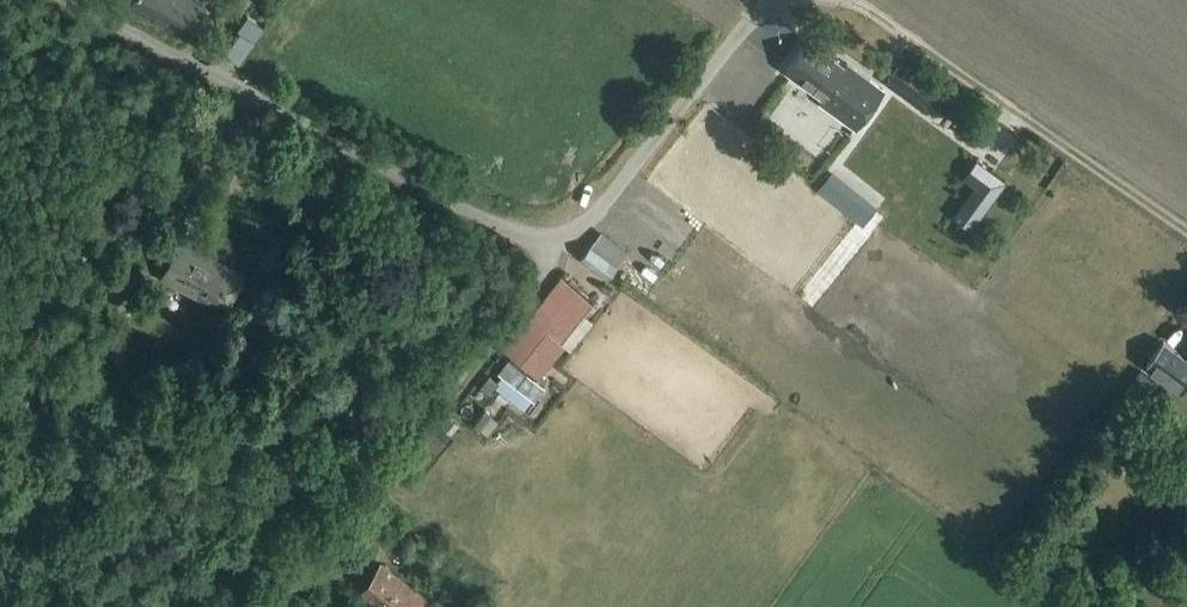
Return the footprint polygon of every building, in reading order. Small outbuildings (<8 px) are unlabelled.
[(203,9),(188,0),(135,0),(131,7),(187,38),(203,9)] [(194,33),(212,42),(224,18),(206,9),(194,33)] [(240,65),(269,22),(251,10),(238,30),(241,31),(225,54),(240,65)] [(844,67),(808,40),(787,70),(822,96),(819,101),(853,127),(881,89),(846,63),(844,67)] [(975,163),(962,182),(973,189),(952,220),(971,233),(1006,184),(975,163)] [(279,283),(296,253),(271,240),(254,269),(279,283)] [(225,310),(243,275),(181,243),(163,278),(225,310)] [(609,276),(617,264),(590,245),(581,257),(609,276)] [(114,307),(130,282),(110,270),(94,294),(114,307)] [(592,302),(584,296),(559,277),(530,315),(501,349),(509,356),(498,369),(500,371),(515,383),(530,395),(532,397),(543,384),(537,379),(564,345),(560,343),(592,302)] [(1186,384),(1186,357),(1165,341),(1148,364),(1183,389),(1186,384)] [(1148,389),(1154,380),(1138,370),(1132,380),(1148,389)] [(489,378),(480,388),(488,395),(497,385),(492,381),(489,378)] [(492,413),(484,407),(472,423),(480,429),(492,413)] [(431,605),(381,567),(357,599),(368,606),(379,606),(380,606),(381,606),(429,606),(431,605)] [(300,606),(314,606),(326,593),(317,586),(300,606)] [(318,606),(347,606),(333,593),(318,606)]
